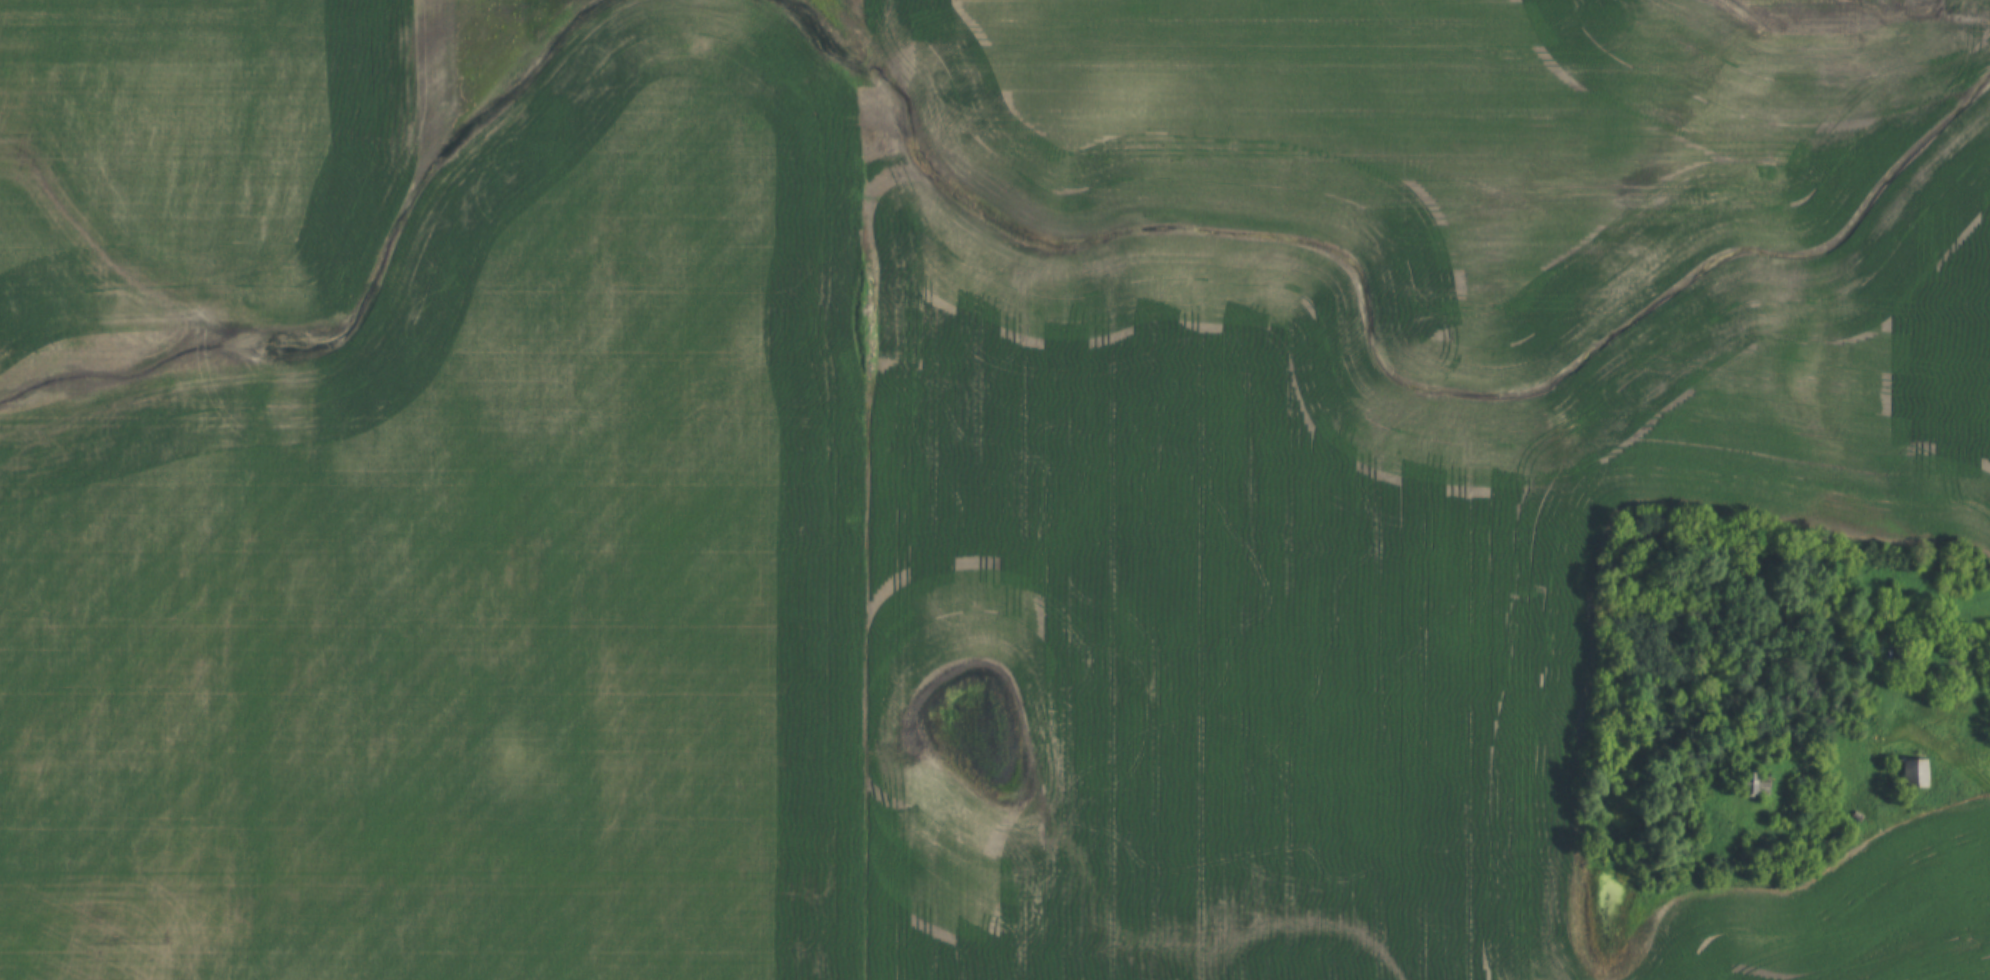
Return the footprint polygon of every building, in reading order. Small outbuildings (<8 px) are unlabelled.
[(1904,760),(1904,788),(1927,788),(1927,760),(1904,760)] [(1770,772),(1744,772),(1744,793),(1770,793),(1770,772)]
